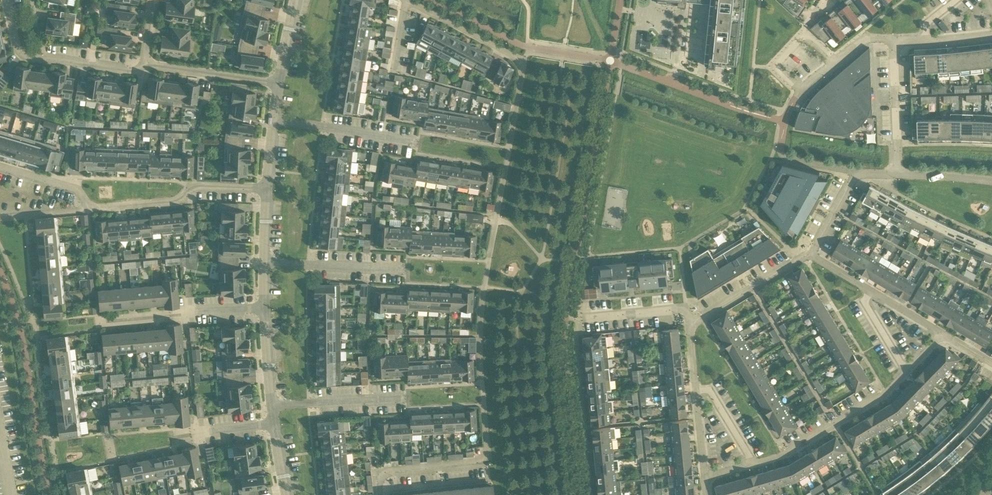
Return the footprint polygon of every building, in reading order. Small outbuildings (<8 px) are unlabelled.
[(193,6),(194,0),(176,0),(175,1),(177,1),(176,4),(167,3),(165,17),(170,18),(169,19),(171,19),(172,18),(177,19),(176,21),(184,22),(184,20),(192,21),(194,6),(193,6)] [(245,7),(258,10),(260,3),(272,6),(273,0),(246,0),(245,7)] [(743,0),(658,0),(658,4),(686,6),(687,2),(714,5),(709,61),(708,61),(708,67),(716,68),(716,63),(737,65),(743,0)] [(783,3),(799,18),(807,6),(803,4),(806,0),(786,0),(783,3)] [(845,1),(847,5),(848,4),(858,17),(865,11),(869,16),(878,9),(874,4),(874,5),(870,0),(846,0),(845,1)] [(113,15),(112,23),(134,26),(135,18),(133,18),(134,13),(122,11),(123,5),(107,2),(105,14),(113,15)] [(352,3),(350,13),(367,16),(369,6),(369,5),(352,3)] [(848,4),(847,5),(840,10),(837,7),(829,14),(831,17),(832,17),(842,30),(849,24),(853,29),(862,22),(858,17),(848,4)] [(258,10),(245,7),(240,26),(243,27),(243,26),(267,32),(267,31),(268,25),(267,24),(268,20),(256,17),(258,10)] [(63,20),(49,18),(48,23),(47,23),(46,32),(53,33),(53,34),(60,35),(60,34),(73,35),(76,13),(64,12),(63,20)] [(367,16),(350,13),(348,24),(365,27),(367,16)] [(832,17),(831,17),(824,23),(821,20),(810,29),(825,43),(833,37),(837,41),(846,34),(842,30),(832,17)] [(423,30),(416,44),(427,49),(430,44),(438,29),(433,27),(433,25),(430,24),(429,24),(427,23),(426,25),(425,26),(423,29),(423,30)] [(365,27),(348,24),(347,34),(369,38),(371,28),(365,27)] [(97,32),(111,34),(109,47),(131,50),(132,42),(130,42),(131,37),(117,35),(118,28),(98,25),(97,32)] [(243,26),(243,27),(239,46),(252,48),(254,42),(266,44),(268,32),(267,31),(267,32),(243,26)] [(180,53),(187,54),(189,40),(188,40),(189,30),(172,28),(171,35),(172,35),(172,38),(162,36),(160,51),(165,51),(165,52),(167,53),(167,52),(172,52),(172,55),(179,56),(180,53)] [(430,44),(427,49),(438,55),(441,50),(449,35),(444,32),(444,31),(441,29),(439,30),(438,29),(430,44)] [(369,38),(347,34),(345,45),(367,49),(369,38)] [(450,35),(449,35),(441,50),(451,55),(459,40),(455,38),(454,37),(451,35),(450,35)] [(459,40),(451,55),(462,61),(470,46),(465,43),(465,42),(462,41),(461,41),(459,40)] [(212,43),(211,51),(217,52),(219,45),(212,43)] [(345,45),(343,56),(366,60),(367,49),(345,45)] [(252,48),(239,46),(236,66),(261,70),(263,57),(251,55),(252,48)] [(470,46),(462,61),(472,66),(480,51),(476,49),(476,48),(472,46),(471,47),(470,46)] [(804,112),(800,111),(795,128),(850,137),(851,132),(854,130),(856,129),(859,127),(861,125),(864,122),(866,120),(867,117),(872,117),(870,47),(830,81),(820,90),(814,96),(811,100),(809,103),(804,112)] [(980,48),(982,67),(991,65),(991,56),(991,47),(980,48)] [(982,67),(980,48),(969,49),(971,68),(982,67)] [(969,49),(958,51),(961,75),(972,74),(971,68),(969,49)] [(472,66),(483,72),(488,62),(489,62),(491,57),(487,55),(486,53),(483,52),(482,52),(480,51),(472,66)] [(948,51),(937,52),(938,71),(939,77),(950,76),(948,51)] [(958,51),(948,51),(950,76),(961,75),(958,51)] [(937,52),(926,53),(927,71),(938,71),(937,52)] [(927,71),(926,53),(910,54),(910,63),(915,63),(916,78),(928,77),(927,71)] [(343,56),(341,66),(364,70),(366,60),(343,56)] [(483,72),(482,74),(504,85),(509,75),(510,74),(512,71),(512,70),(513,68),(511,67),(510,66),(507,64),(506,65),(501,62),(499,68),(489,62),(488,62),(483,72)] [(29,70),(30,68),(17,66),(13,90),(26,92),(27,87),(29,70)] [(364,70),(341,66),(339,77),(362,81),(364,70)] [(34,71),(29,70),(27,87),(38,88),(41,71),(35,70),(34,71)] [(47,71),(41,71),(38,88),(50,90),(53,74),(52,74),(47,73),(47,71)] [(50,90),(49,95),(71,98),(74,78),(65,77),(65,73),(52,71),(52,74),(53,74),(50,90)] [(4,73),(0,78),(0,87),(1,88),(10,78),(4,73)] [(75,99),(97,102),(100,80),(101,80),(101,78),(88,76),(87,80),(78,79),(75,99)] [(150,77),(148,92),(143,91),(142,101),(159,103),(162,81),(163,79),(150,77)] [(362,81),(339,77),(337,88),(360,92),(362,81)] [(106,81),(101,80),(100,80),(97,102),(109,103),(112,81),(106,80),(106,81)] [(119,81),(112,81),(109,103),(121,105),(124,84),(124,83),(118,83),(119,81)] [(124,84),(121,105),(133,107),(137,83),(124,81),(124,83),(124,84)] [(168,82),(162,81),(159,103),(171,105),(174,82),(168,81),(168,82)] [(180,83),(174,82),(171,105),(182,106),(186,85),(185,85),(180,84),(180,83)] [(186,82),(185,85),(186,85),(182,106),(201,109),(201,103),(202,103),(203,96),(197,95),(199,84),(186,82)] [(254,105),(255,105),(255,98),(254,98),(255,93),(243,91),(244,84),(231,82),(229,91),(233,91),(231,102),(254,105)] [(360,92),(337,88),(336,98),(358,102),(360,92)] [(203,96),(202,103),(209,104),(211,92),(204,91),(203,96)] [(403,117),(407,98),(395,96),(392,115),(403,117)] [(358,102),(336,98),(334,109),(347,112),(347,115),(351,116),(352,113),(356,113),(358,102)] [(407,98),(403,117),(414,118),(417,100),(407,98)] [(428,102),(417,100),(414,118),(424,120),(425,120),(427,107),(428,102)] [(511,105),(494,100),(492,108),(509,112),(511,105)] [(231,102),(228,121),(242,123),(243,116),(255,118),(256,105),(255,105),(254,105),(231,102)] [(22,110),(31,113),(32,107),(24,104),(22,110)] [(386,107),(380,106),(378,120),(384,121),(386,107)] [(425,120),(424,120),(423,128),(434,130),(438,109),(427,107),(425,120)] [(15,111),(6,108),(4,114),(12,116),(13,111),(14,111),(15,111)] [(46,117),(47,111),(39,109),(37,115),(46,117)] [(438,109),(434,130),(445,132),(448,111),(438,109)] [(56,114),(47,111),(46,117),(54,119),(56,114)] [(459,112),(448,111),(445,132),(456,134),(459,112)] [(470,114),(459,112),(456,134),(466,135),(470,114)] [(27,121),(29,115),(20,113),(21,113),(19,119),(27,121)] [(951,113),(951,119),(951,138),(962,138),(962,113),(951,113)] [(973,114),(962,113),(962,138),(973,138),(973,114)] [(481,116),(470,114),(466,135),(477,137),(480,118),(480,119),(481,116)] [(984,114),(973,114),(973,138),(983,139),(984,114)] [(983,139),(991,139),(991,115),(984,114),(983,139)] [(38,118),(29,115),(27,121),(35,123),(36,118),(38,118)] [(491,120),(480,119),(480,118),(477,137),(488,139),(491,120)] [(50,128),(52,122),(43,119),(43,120),(44,120),(42,125),(50,128)] [(929,138),(929,119),(917,120),(918,128),(913,129),(913,138),(929,138)] [(940,138),(940,119),(929,119),(929,138),(940,138)] [(951,119),(940,119),(940,138),(951,138),(951,119)] [(491,120),(488,139),(498,141),(502,122),(491,120)] [(227,121),(225,141),(238,142),(239,135),(251,137),(253,124),(242,123),(228,121),(227,121)] [(50,128),(49,130),(55,132),(57,124),(59,124),(52,122),(50,128)] [(3,156),(3,155),(5,155),(11,133),(0,130),(0,155),(3,156)] [(23,136),(11,133),(5,155),(11,157),(11,159),(16,160),(23,136)] [(23,136),(16,160),(21,162),(21,160),(27,162),(34,140),(23,136)] [(34,140),(27,162),(34,164),(34,165),(39,167),(46,143),(34,140)] [(238,142),(225,141),(224,162),(224,161),(248,162),(250,163),(250,150),(238,149),(238,142)] [(57,146),(46,143),(39,167),(43,168),(44,167),(51,169),(52,167),(53,162),(59,164),(63,153),(56,150),(57,146)] [(95,147),(95,150),(95,169),(105,169),(106,148),(95,147)] [(352,150),(346,149),(334,148),(333,147),(330,147),(329,148),(327,147),(326,159),(328,160),(328,159),(351,162),(352,150)] [(106,148),(105,169),(116,170),(117,148),(106,148)] [(128,149),(117,148),(116,170),(127,170),(128,149)] [(84,169),(85,149),(73,149),(73,168),(84,169)] [(85,149),(84,169),(95,169),(95,150),(85,149)] [(139,149),(128,149),(127,170),(138,171),(139,152),(139,149)] [(372,151),(370,164),(371,164),(376,165),(379,152),(372,151)] [(150,152),(139,152),(138,171),(148,171),(149,171),(149,155),(150,155),(150,152)] [(160,153),(160,156),(159,175),(170,175),(171,156),(171,154),(160,153)] [(149,171),(148,171),(148,174),(159,175),(160,156),(150,155),(149,155),(149,171)] [(182,156),(171,156),(170,175),(181,175),(182,156)] [(193,157),(182,156),(181,175),(192,176),(193,157)] [(328,159),(328,160),(327,170),(350,173),(351,162),(328,159)] [(417,166),(416,166),(415,180),(425,182),(429,160),(418,159),(417,166)] [(429,160),(425,182),(436,183),(440,162),(429,160)] [(224,161),(224,162),(224,172),(220,172),(220,181),(234,181),(234,174),(246,174),(246,170),(247,170),(248,162),(224,161)] [(392,182),(396,163),(384,161),(381,180),(392,182)] [(440,162),(436,183),(447,185),(450,164),(440,162)] [(406,165),(396,163),(392,182),(403,183),(406,165)] [(461,166),(450,164),(447,185),(457,187),(461,166)] [(820,171),(783,164),(762,205),(786,231),(790,224),(798,234),(828,181),(816,178),(820,171)] [(416,166),(406,165),(403,183),(414,185),(415,180),(416,166)] [(472,168),(461,166),(457,187),(468,189),(469,186),(468,186),(472,168)] [(482,170),(472,168),(468,186),(469,186),(479,188),(482,170)] [(350,173),(327,170),(326,181),(349,183),(350,173)] [(482,170),(479,188),(490,190),(493,171),(482,170)] [(349,183),(326,181),(324,192),(347,194),(349,183)] [(872,207),(881,190),(871,185),(870,185),(871,186),(867,194),(864,192),(860,200),(872,207)] [(872,207),(870,210),(880,216),(891,195),(881,190),(872,207)] [(324,192),(323,202),(346,205),(347,194),(324,192)] [(900,201),(891,195),(880,216),(889,221),(900,201)] [(900,201),(889,221),(899,227),(910,206),(900,201)] [(346,205),(323,202),(322,213),(345,216),(346,205)] [(245,223),(245,216),(244,216),(244,211),(232,211),(232,203),(218,203),(218,209),(218,211),(222,211),(221,223),(245,223)] [(910,206),(899,227),(910,232),(912,228),(919,211),(910,206)] [(181,211),(183,230),(194,229),(193,210),(181,211)] [(181,211),(171,212),(173,233),(173,235),(184,235),(183,230),(181,211)] [(929,216),(919,211),(912,228),(921,232),(929,216)] [(171,212),(160,213),(162,232),(161,232),(161,234),(173,233),(171,212)] [(160,213),(149,214),(151,233),(161,232),(162,232),(160,213)] [(339,227),(344,227),(345,216),(322,213),(321,224),(338,226),(339,226),(339,227)] [(465,222),(482,223),(483,215),(466,213),(465,222)] [(856,221),(858,216),(853,214),(853,213),(852,213),(849,218),(855,221),(856,221)] [(149,217),(139,218),(140,236),(141,236),(151,235),(151,233),(149,214),(149,217)] [(921,232),(919,236),(930,241),(931,238),(931,237),(939,220),(929,216),(921,232)] [(38,232),(58,230),(57,217),(37,219),(37,223),(36,223),(37,232),(38,232)] [(140,236),(139,218),(128,219),(130,240),(141,239),(141,236),(140,236)] [(130,240),(128,219),(117,220),(119,238),(118,238),(119,241),(130,240)] [(108,239),(106,220),(95,221),(97,240),(108,239)] [(117,220),(106,220),(108,239),(118,238),(119,238),(117,220)] [(949,225),(939,220),(931,237),(931,238),(942,242),(942,243),(949,225)] [(221,223),(221,234),(220,234),(220,241),(234,242),(234,235),(246,236),(246,223),(245,223),(221,223)] [(339,227),(339,226),(338,226),(321,224),(320,235),(338,236),(339,227)] [(942,243),(942,242),(940,246),(950,251),(959,229),(949,225),(942,243)] [(388,245),(389,226),(378,226),(377,245),(388,245)] [(389,226),(388,245),(399,246),(400,227),(389,226)] [(399,246),(409,246),(410,246),(411,230),(411,228),(400,227),(399,246)] [(698,298),(782,248),(759,227),(742,237),(744,241),(714,258),(709,249),(691,260),(698,298)] [(969,234),(959,229),(950,251),(960,255),(969,234)] [(38,232),(38,235),(37,235),(38,244),(59,242),(58,230),(38,232)] [(410,246),(409,246),(409,251),(420,252),(421,231),(411,230),(410,246)] [(432,231),(421,231),(420,252),(431,253),(432,231)] [(443,232),(432,231),(431,253),(442,253),(443,232)] [(443,232),(442,253),(453,254),(454,235),(454,232),(443,232)] [(969,234),(960,255),(971,259),(971,257),(979,238),(969,234)] [(338,236),(320,235),(319,246),(341,248),(343,237),(338,236)] [(454,235),(453,254),(464,254),(464,235),(454,235)] [(476,236),(464,235),(464,254),(475,255),(476,236)] [(989,242),(979,238),(971,257),(982,262),(981,264),(982,264),(989,242)] [(842,260),(851,245),(841,239),(833,254),(842,260)] [(219,241),(218,262),(232,262),(232,255),(244,255),(245,242),(234,242),(220,241),(220,242),(219,241)] [(60,254),(59,242),(38,244),(38,252),(39,252),(40,256),(60,254)] [(982,264),(991,268),(991,266),(991,243),(989,242),(982,264)] [(860,251),(851,245),(842,260),(851,265),(860,251)] [(909,254),(903,251),(899,249),(897,253),(906,259),(909,254)] [(860,251),(851,265),(861,271),(870,256),(860,251)] [(60,254),(40,256),(40,260),(39,260),(40,268),(62,266),(60,254)] [(879,262),(870,256),(861,271),(870,277),(879,262)] [(668,283),(667,277),(674,276),(672,258),(652,260),(652,261),(639,263),(640,264),(626,265),(626,264),(613,265),(613,264),(593,266),(594,284),(602,283),(602,290),(628,287),(628,286),(642,285),(642,286),(668,283)] [(232,269),(232,262),(218,262),(219,281),(219,282),(243,281),(245,281),(244,268),(232,269)] [(879,262),(870,277),(879,282),(888,267),(879,262)] [(63,279),(62,266),(40,268),(40,277),(42,277),(42,281),(63,279)] [(888,267),(879,282),(889,288),(898,273),(888,267)] [(792,287),(808,278),(802,268),(794,273),(793,271),(785,275),(792,287)] [(907,278),(898,273),(889,288),(898,293),(907,278)] [(808,278),(792,287),(798,297),(813,287),(808,278)] [(907,278),(898,293),(908,299),(917,284),(907,278)] [(63,279),(42,281),(42,284),(41,284),(42,293),(64,291),(63,279)] [(164,294),(177,293),(176,279),(162,280),(163,285),(164,294)] [(219,282),(219,281),(216,282),(217,294),(243,293),(242,287),(243,287),(243,281),(219,282)] [(339,285),(333,285),(321,285),(320,284),(317,284),(316,285),(314,285),(314,297),(317,297),(317,296),(339,296),(339,285)] [(163,285),(152,286),(153,305),(164,304),(164,294),(163,285)] [(152,286),(141,287),(143,306),(153,305),(152,286)] [(921,307),(930,292),(920,286),(911,301),(921,307)] [(141,287),(130,288),(132,306),(143,306),(141,287)] [(813,287),(798,297),(803,306),(819,297),(813,287)] [(132,306),(130,288),(120,289),(121,307),(132,306)] [(407,288),(407,293),(406,310),(407,310),(417,310),(418,289),(407,288)] [(585,289),(583,299),(598,298),(597,288),(585,289)] [(762,297),(767,294),(763,289),(764,289),(763,288),(758,291),(762,297),(763,297),(762,297)] [(121,307),(120,289),(109,290),(111,308),(121,307)] [(418,289),(417,310),(428,311),(429,290),(418,289)] [(111,308),(109,290),(98,291),(100,309),(111,308)] [(440,290),(429,290),(428,311),(439,312),(440,290)] [(451,291),(440,290),(439,312),(450,312),(450,310),(451,291)] [(64,291),(42,293),(43,301),(44,301),(44,304),(44,305),(65,303),(64,291)] [(462,291),(451,291),(450,310),(460,310),(462,291)] [(462,291),(460,310),(472,311),(473,292),(462,291)] [(385,311),(386,292),(374,292),(373,311),(385,311)] [(386,292),(385,311),(395,312),(396,293),(386,292)] [(930,292),(921,307),(930,312),(939,297),(930,292)] [(178,306),(177,293),(164,294),(164,304),(165,308),(178,306)] [(396,293),(395,312),(407,312),(407,310),(406,310),(407,293),(396,293)] [(757,300),(758,300),(754,294),(749,297),(750,297),(753,302),(757,300)] [(340,307),(339,296),(317,296),(317,297),(317,307),(340,307)] [(825,306),(819,297),(803,306),(809,315),(825,306)] [(948,303),(939,297),(930,312),(939,318),(948,303)] [(44,305),(44,304),(43,304),(44,314),(45,314),(45,318),(66,316),(65,303),(44,305)] [(948,303),(939,318),(949,324),(958,309),(948,303)] [(825,306),(809,315),(815,325),(830,315),(825,306)] [(340,318),(340,307),(317,307),(317,318),(340,318)] [(967,314),(958,309),(949,324),(958,329),(967,314)] [(719,332),(735,322),(727,310),(719,315),(721,317),(713,322),(719,332)] [(976,320),(967,314),(958,329),(967,335),(976,320)] [(836,324),(830,315),(815,325),(820,334),(836,324)] [(340,329),(340,318),(317,318),(317,329),(340,329)] [(986,325),(976,320),(967,335),(977,340),(986,325)] [(740,331),(735,322),(719,332),(724,341),(740,331)] [(168,339),(181,337),(180,324),(166,325),(167,329),(168,339)] [(841,334),(836,324),(820,334),(826,343),(841,334)] [(245,339),(245,333),(244,333),(243,327),(233,327),(232,325),(221,326),(222,340),(225,340),(245,339)] [(986,325),(977,340),(986,346),(991,337),(991,329),(986,325)] [(662,341),(679,340),(678,328),(661,330),(662,341)] [(168,347),(168,339),(167,329),(156,330),(157,348),(168,347)] [(340,339),(340,329),(317,329),(317,340),(340,339)] [(156,330),(145,331),(147,349),(157,348),(156,330)] [(147,349),(145,331),(134,332),(136,350),(147,349)] [(746,341),(740,331),(724,341),(730,350),(746,341)] [(136,350),(134,332),(124,333),(125,351),(136,350)] [(115,352),(113,333),(102,334),(104,353),(115,352)] [(124,333),(113,333),(115,352),(125,351),(124,333)] [(585,349),(607,347),(606,336),(602,336),(602,333),(593,334),(593,337),(584,338),(585,349)] [(841,334),(826,343),(831,353),(847,343),(841,334)] [(49,351),(70,349),(68,336),(48,339),(48,343),(47,343),(48,352),(49,352),(49,351)] [(168,339),(168,347),(169,352),(182,351),(181,337),(168,339)] [(225,340),(225,351),(222,351),(222,359),(236,359),(236,358),(236,352),(248,351),(247,338),(245,339),(225,340)] [(340,350),(340,339),(317,340),(317,350),(340,350)] [(679,340),(662,341),(663,352),(680,350),(679,340)] [(746,341),(730,350),(736,359),(751,350),(746,341)] [(853,352),(847,343),(831,353),(837,362),(853,352)] [(607,347),(585,349),(586,360),(604,358),(604,359),(608,358),(607,347)] [(938,356),(952,369),(961,359),(955,352),(953,354),(946,348),(938,356)] [(49,351),(49,352),(50,355),(49,355),(50,364),(71,361),(70,349),(49,351)] [(200,350),(192,350),(193,361),(201,361),(200,350)] [(340,361),(340,350),(317,350),(317,361),(340,361)] [(680,350),(663,352),(664,363),(682,361),(680,350)] [(757,359),(751,350),(736,359),(741,369),(757,359)] [(858,362),(853,352),(837,362),(843,371),(858,362)] [(407,355),(396,356),(397,375),(407,374),(408,374),(407,361),(407,355)] [(396,356),(385,357),(386,376),(397,375),(396,356)] [(952,369),(938,356),(931,364),(944,376),(952,369)] [(386,376),(385,357),(374,357),(375,376),(386,376)] [(236,359),(222,359),(223,379),(237,378),(236,371),(248,371),(248,358),(236,358),(236,359)] [(604,358),(586,360),(587,371),(605,369),(605,368),(604,359),(604,358)] [(441,381),(439,359),(429,360),(430,381),(441,381)] [(450,361),(451,361),(451,359),(439,359),(441,381),(452,380),(450,361)] [(763,369),(757,359),(741,369),(747,378),(763,369)] [(974,367),(977,361),(973,359),(972,359),(969,364),(973,367),(974,367)] [(418,360),(407,361),(408,374),(407,374),(408,382),(419,382),(418,360)] [(430,381),(429,360),(418,360),(419,382),(430,381)] [(472,360),(461,361),(462,380),(473,379),(472,360)] [(73,373),(71,361),(50,364),(51,372),(52,372),(52,376),(73,373)] [(340,372),(340,361),(317,361),(317,372),(340,372)] [(461,361),(451,361),(450,361),(452,380),(462,380),(461,361)] [(682,361),(664,363),(665,374),(683,372),(682,361)] [(864,371),(858,362),(843,371),(848,380),(864,371)] [(931,364),(923,371),(937,384),(944,376),(931,364)] [(609,368),(605,368),(605,369),(587,371),(588,381),(611,379),(609,368)] [(768,378),(763,369),(747,378),(752,387),(768,378)] [(870,381),(864,371),(848,380),(855,392),(863,388),(862,385),(870,381)] [(937,384),(923,371),(916,379),(929,392),(937,384)] [(340,372),(317,372),(317,383),(340,383),(340,372)] [(683,372),(665,374),(666,385),(684,383),(683,372)] [(979,376),(979,375),(974,372),(971,377),(975,380),(978,375),(979,376)] [(73,373),(52,376),(53,379),(52,379),(53,388),(75,385),(73,373)] [(237,378),(223,379),(226,399),(249,396),(249,397),(251,396),(250,384),(238,385),(237,378)] [(768,378),(752,387),(758,397),(774,387),(768,378)] [(612,390),(611,379),(588,381),(590,392),(607,390),(607,391),(612,390)] [(929,392),(916,379),(908,387),(921,400),(929,392)] [(954,386),(958,390),(962,385),(958,382),(954,386)] [(0,384),(0,393),(7,392),(9,392),(8,383),(0,384)] [(685,394),(684,383),(666,385),(667,395),(685,394)] [(75,385),(53,388),(54,397),(55,396),(56,400),(76,397),(75,385)] [(958,390),(954,386),(949,391),(953,394),(958,390)] [(774,387),(758,397),(764,406),(779,396),(774,387)] [(908,387),(901,395),(914,407),(921,400),(908,387)] [(609,401),(607,391),(607,390),(590,392),(591,403),(609,401)] [(9,401),(7,392),(0,393),(0,403),(9,401)] [(960,392),(956,396),(959,400),(964,395),(960,392)] [(980,402),(991,412),(991,393),(983,404),(980,402)] [(686,404),(685,394),(667,395),(668,406),(686,404)] [(901,395),(893,403),(905,417),(914,407),(901,395)] [(174,411),(188,410),(187,396),(173,397),(173,402),(174,411)] [(250,402),(249,397),(249,396),(226,399),(228,413),(239,412),(239,410),(250,409),(249,402),(250,402)] [(785,406),(779,396),(764,406),(769,415),(785,406)] [(959,400),(956,396),(951,401),(955,404),(959,400)] [(76,397),(56,400),(56,404),(55,404),(56,412),(78,410),(76,397)] [(943,397),(939,402),(942,405),(947,401),(943,397)] [(609,401),(591,403),(592,414),(610,412),(614,412),(613,400),(609,401)] [(829,408),(834,406),(834,405),(833,405),(830,400),(826,402),(825,403),(829,408)] [(0,403),(0,412),(10,410),(9,401),(0,403)] [(173,402),(162,403),(164,422),(175,421),(174,411),(173,402)] [(942,405),(939,402),(934,406),(938,410),(942,405)] [(972,411),(991,428),(991,412),(980,402),(972,411)] [(162,403),(152,404),(153,423),(164,422),(162,403)] [(905,417),(893,403),(883,408),(893,424),(905,417)] [(153,423),(152,404),(141,405),(143,424),(153,423)] [(686,404),(668,406),(670,417),(687,416),(686,404)] [(143,424),(141,405),(130,406),(132,425),(143,424)] [(820,414),(825,411),(821,405),(821,406),(817,408),(820,413),(819,413),(820,414)] [(132,425),(130,406),(120,407),(121,426),(132,425)] [(791,415),(785,406),(769,415),(775,425),(791,415)] [(121,426),(120,407),(109,408),(110,427),(121,426)] [(893,424),(883,408),(874,414),(884,430),(893,424)] [(940,412),(944,416),(948,412),(944,408),(940,412)] [(0,412),(0,421),(12,419),(10,410),(0,412)] [(79,422),(78,410),(56,412),(57,421),(58,421),(59,424),(79,422)] [(174,411),(175,421),(175,425),(189,424),(188,410),(174,411)] [(464,411),(465,429),(476,429),(475,410),(464,411)] [(453,411),(442,412),(443,433),(454,432),(454,430),(453,411)] [(465,429),(464,411),(453,411),(454,430),(465,429)] [(991,428),(972,411),(964,420),(983,438),(991,428)] [(432,434),(431,412),(420,413),(422,434),(432,434)] [(443,433),(442,412),(431,412),(432,434),(443,433)] [(610,412),(592,414),(593,425),(611,423),(610,412)] [(944,416),(940,412),(935,417),(939,421),(944,416)] [(422,434),(420,413),(409,413),(410,421),(411,435),(422,434)] [(924,417),(927,421),(932,416),(928,413),(924,417)] [(884,430),(874,414),(865,419),(874,435),(884,430)] [(791,415),(775,425),(781,434),(789,430),(790,432),(798,427),(791,415)] [(927,421),(924,417),(919,422),(923,425),(927,421)] [(13,428),(12,419),(0,421),(0,430),(13,428)] [(865,419),(856,425),(865,441),(874,435),(865,419)] [(319,422),(317,423),(318,435),(321,435),(321,434),(338,432),(344,432),(342,420),(324,422),(323,421),(320,421),(319,422)] [(671,433),(688,431),(687,420),(670,421),(671,433)] [(964,420),(956,428),(974,447),(983,438),(964,420)] [(410,421),(399,422),(400,441),(411,440),(411,435),(410,421)] [(59,424),(58,424),(59,433),(60,433),(61,437),(81,434),(79,422),(59,424)] [(389,441),(388,422),(377,423),(378,442),(389,441)] [(399,422),(388,422),(389,441),(400,441),(399,422)] [(928,424),(924,429),(928,432),(932,428),(928,424)] [(865,441),(856,425),(846,431),(851,439),(848,440),(853,448),(865,441)] [(612,438),(612,439),(616,439),(615,427),(593,429),(594,440),(612,438)] [(0,430),(0,441),(15,438),(13,428),(0,430)] [(974,447),(956,428),(947,437),(965,456),(974,447)] [(928,432),(924,429),(919,433),(923,437),(928,432)] [(688,431),(671,433),(672,443),(690,442),(688,431)] [(344,432),(338,432),(321,434),(321,435),(322,445),(345,442),(344,432)] [(836,437),(827,442),(836,458),(848,451),(844,443),(841,444),(836,437)] [(965,456),(947,437),(938,445),(956,464),(965,456)] [(613,449),(612,439),(612,438),(594,440),(595,451),(613,449)] [(346,453),(345,442),(322,445),(323,456),(346,453)] [(690,442),(672,443),(673,454),(691,452),(690,442)] [(836,458),(827,442),(817,448),(827,464),(836,458)] [(257,456),(257,455),(256,450),(254,444),(243,445),(243,443),(232,444),(234,458),(234,459),(257,456)] [(956,464),(938,445),(929,453),(946,473),(956,464)] [(185,463),(198,460),(196,446),(182,449),(183,453),(185,463)] [(208,460),(214,459),(212,447),(205,448),(208,460)] [(827,464),(817,448),(808,454),(818,469),(827,464)] [(614,459),(613,449),(595,451),(596,462),(614,460),(614,459)] [(692,463),(691,452),(673,454),(674,465),(692,463)] [(185,463),(183,453),(172,455),(176,473),(187,471),(185,463)] [(346,453),(323,456),(324,466),(347,464),(346,453)] [(929,453),(920,460),(936,481),(946,473),(929,453)] [(818,469),(808,454),(799,459),(808,475),(818,469)] [(176,473),(172,455),(162,457),(165,475),(176,473)] [(234,459),(234,458),(233,458),(236,478),(237,478),(249,476),(248,469),(260,468),(259,455),(257,455),(257,456),(234,459)] [(405,456),(405,464),(413,464),(412,458),(412,456),(405,456)] [(162,457),(151,459),(155,477),(165,475),(162,457)] [(155,477),(151,459),(141,461),(144,479),(155,477)] [(619,459),(614,459),(614,460),(596,462),(598,473),(615,471),(620,471),(619,459)] [(808,475),(799,459),(790,465),(797,482),(808,475)] [(198,460),(185,463),(187,471),(188,476),(201,473),(198,460)] [(920,460),(911,467),(926,488),(936,481),(920,460)] [(141,461),(130,463),(134,481),(144,479),(141,461)] [(134,481),(130,463),(119,465),(123,484),(134,481)] [(692,463),(674,465),(675,476),(693,474),(692,463)] [(347,464),(324,466),(325,477),(348,475),(347,464)] [(790,465),(779,468),(784,486),(797,482),(790,465)] [(911,467),(901,474),(916,494),(917,494),(926,488),(911,467)] [(70,485),(90,481),(87,468),(67,472),(68,476),(67,477),(69,486),(70,486),(70,485)] [(784,486),(779,468),(769,471),(774,489),(784,486)] [(615,471),(598,473),(599,483),(616,481),(615,471)] [(769,471),(758,474),(763,492),(774,489),(769,471)] [(249,476),(237,478),(239,494),(253,494),(252,488),(264,487),(262,474),(249,476)] [(693,474),(675,476),(676,487),(694,485),(693,474)] [(758,474),(748,477),(753,494),(763,492),(758,474)] [(852,474),(847,477),(850,482),(855,479),(852,474)] [(901,474),(891,481),(901,494),(916,494),(901,474)] [(349,485),(348,475),(325,477),(327,488),(349,485)] [(738,480),(742,494),(752,494),(753,494),(748,477),(738,480)] [(738,480),(727,483),(730,494),(742,494),(738,480)] [(843,480),(837,483),(840,488),(846,485),(843,480)] [(70,486),(70,488),(69,489),(70,494),(81,494),(92,493),(90,481),(70,485),(70,486)] [(621,481),(616,481),(599,483),(600,494),(622,492),(621,481)] [(891,481),(881,488),(883,492),(880,493),(881,494),(901,494),(891,481)] [(492,485),(488,485),(488,482),(483,483),(484,484),(478,484),(478,483),(463,485),(463,486),(458,486),(458,485),(453,486),(453,489),(448,489),(447,486),(443,487),(443,488),(437,489),(437,488),(433,488),(433,491),(427,492),(427,489),(423,489),(423,490),(417,491),(417,490),(412,490),(413,493),(407,494),(407,491),(402,491),(402,492),(397,493),(397,492),(392,492),(392,494),(493,494),(492,485)] [(727,483),(716,486),(719,494),(730,494),(727,483)] [(840,488),(837,483),(832,486),(835,491),(840,488)] [(327,488),(327,494),(350,494),(349,485),(327,488)] [(676,487),(677,494),(695,494),(694,485),(676,487)]
